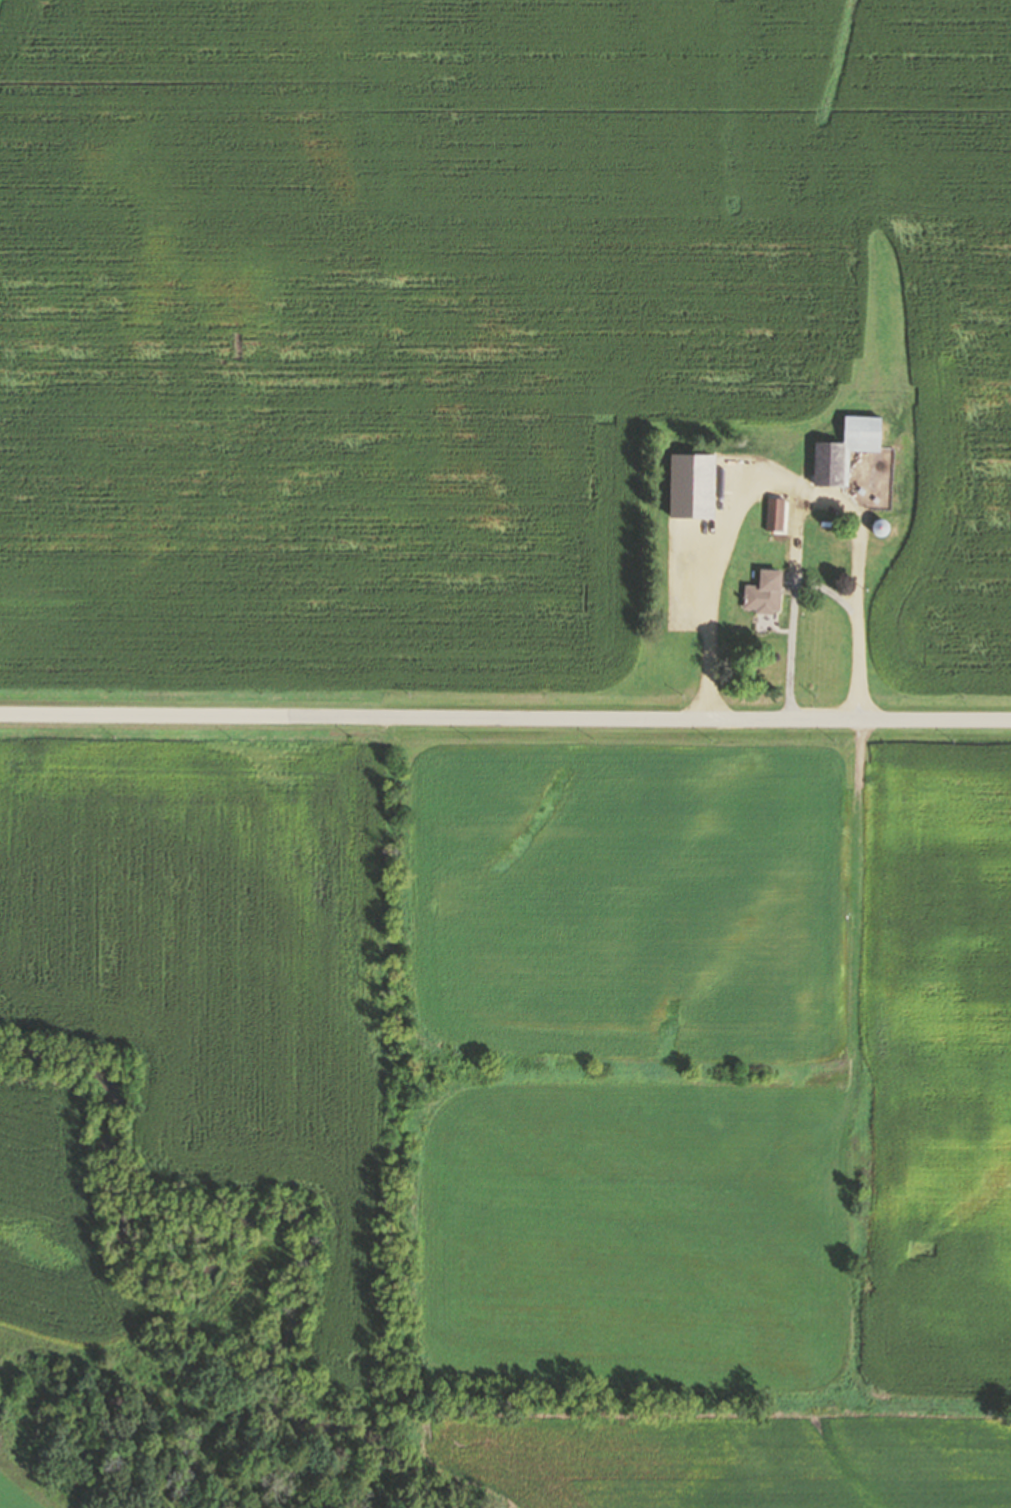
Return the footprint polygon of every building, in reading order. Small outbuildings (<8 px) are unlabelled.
[(816,443),(814,485),(849,487),(851,449),(884,451),(886,417),(846,415),(844,444),(816,443)] [(676,454),(674,477),(689,478),(691,455),(676,454)] [(755,475),(754,485),(776,487),(777,477),(755,475)] [(768,497),(766,530),(786,531),(788,499),(768,497)] [(889,534),(888,521),(879,522),(880,535),(889,534)] [(762,569),(761,584),(745,583),(743,607),(758,608),(758,612),(775,614),(775,610),(780,611),(784,571),(762,569)]
